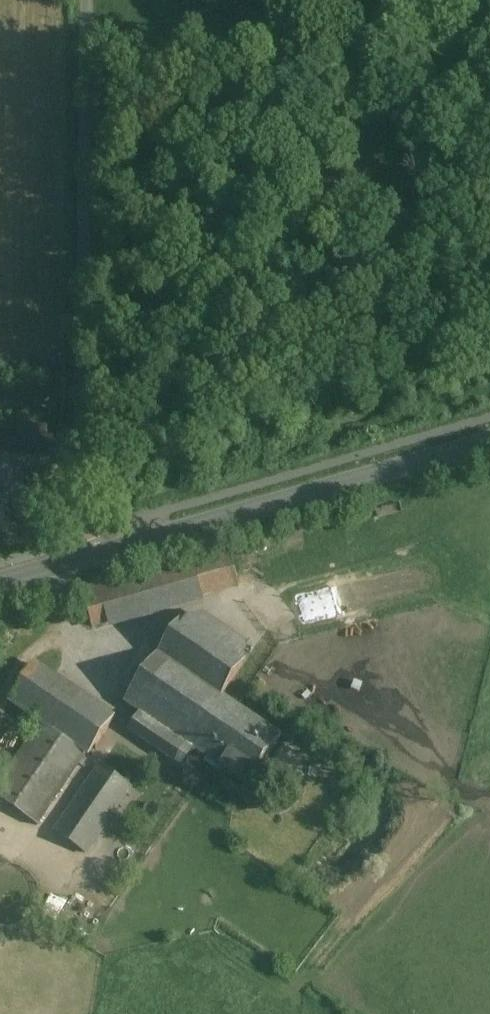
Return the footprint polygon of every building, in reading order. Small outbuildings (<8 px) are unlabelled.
[(0,485),(0,527),(24,526),(23,484),(0,485)] [(231,549),(82,591),(92,628),(241,586),(231,549)] [(183,620),(126,702),(147,716),(137,731),(171,754),(172,751),(180,757),(188,746),(222,697),(245,663),(183,620)] [(36,665),(11,702),(42,724),(0,784),(0,800),(37,825),(86,754),(89,756),(115,719),(36,665)] [(222,697),(188,746),(249,787),(282,738),(222,697)] [(101,767),(56,833),(86,853),(130,788),(101,767)]
